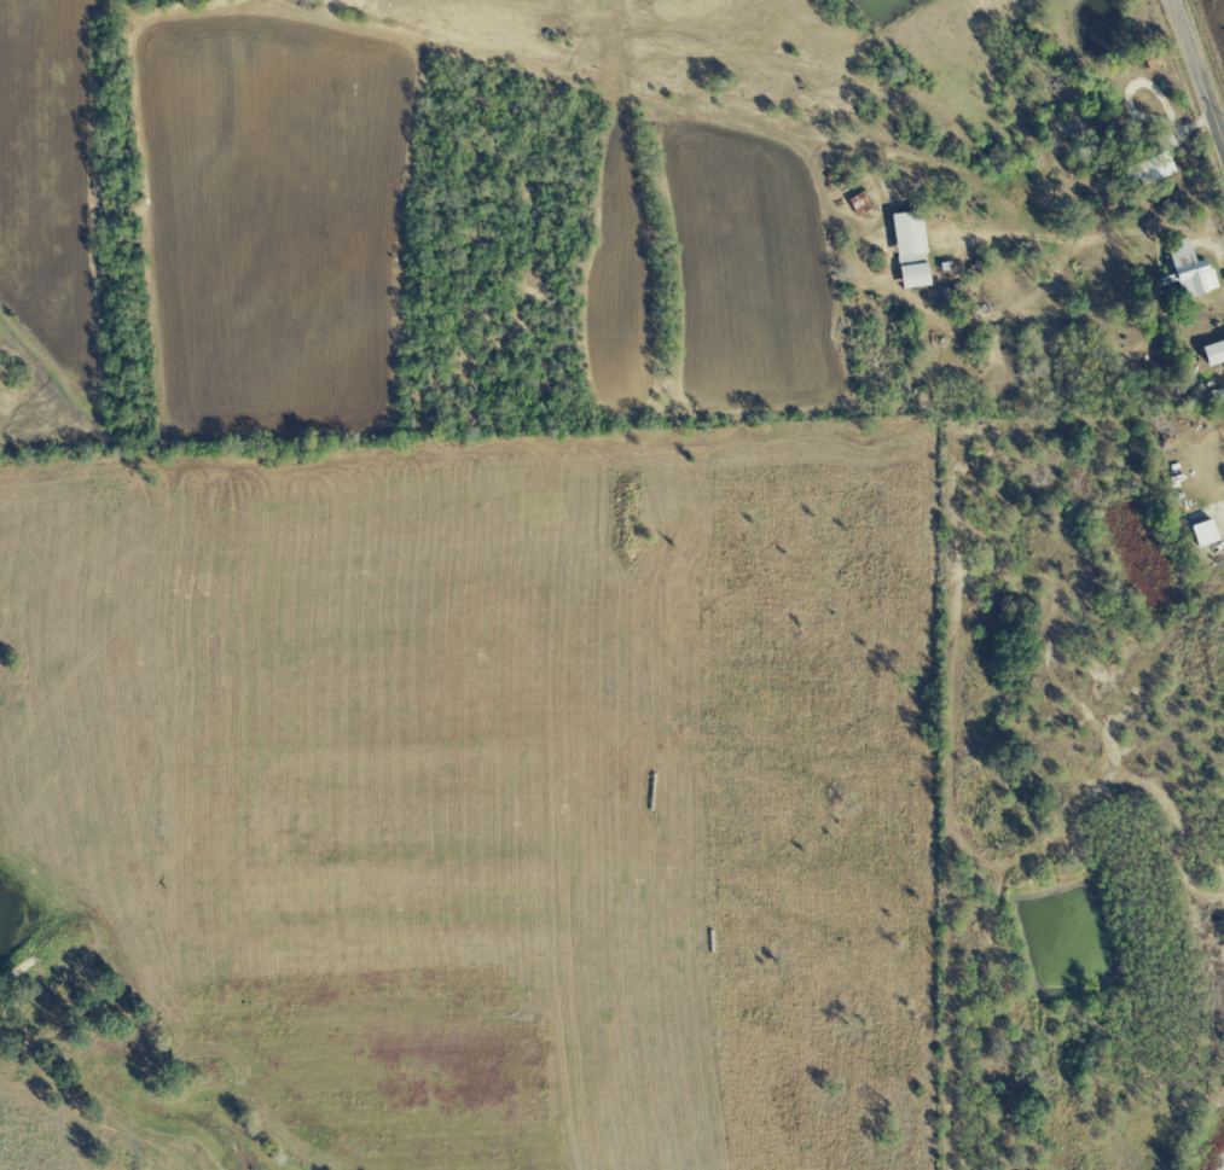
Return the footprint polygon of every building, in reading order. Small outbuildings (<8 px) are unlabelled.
[(889,215),(900,290),(929,286),(918,211),(889,215)] [(1166,245),(1181,300),(1216,290),(1208,259),(1194,263),(1188,239),(1166,245)] [(1223,362),(1223,340),(1201,348),(1207,367),(1223,362)]
